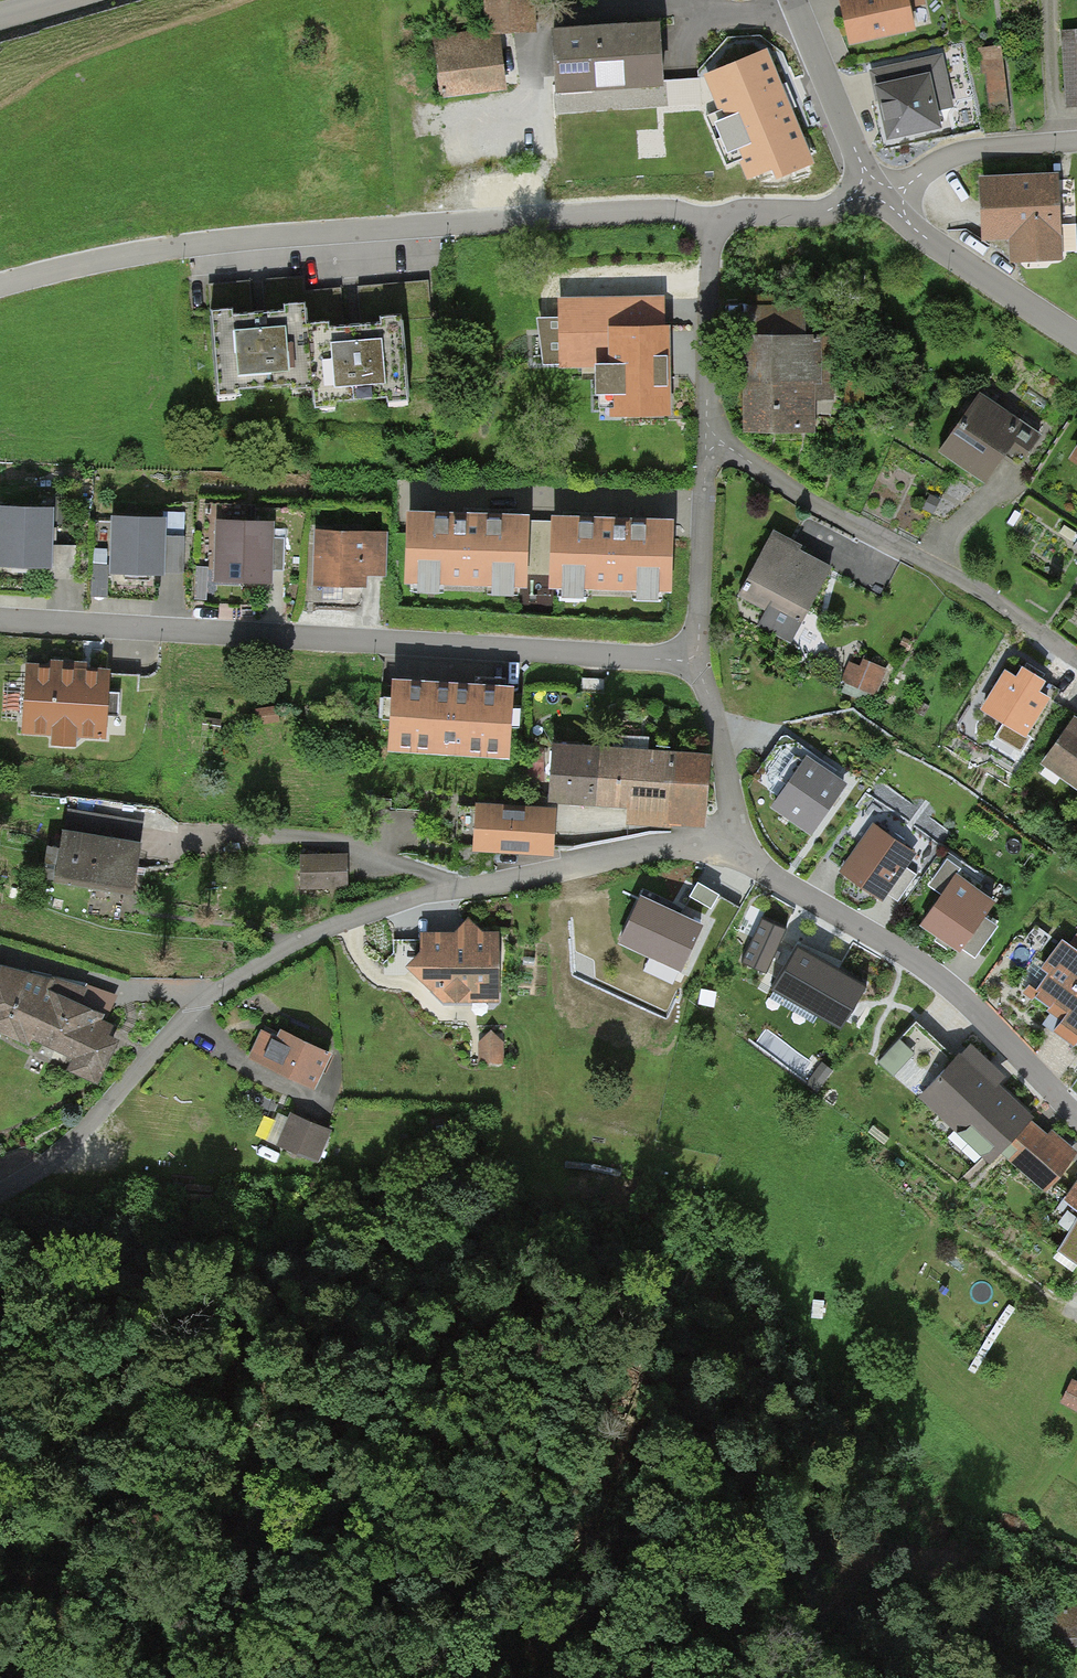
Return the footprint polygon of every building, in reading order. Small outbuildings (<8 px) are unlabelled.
[(484,32),(485,37),(500,36),(537,34),(535,0),(483,0),(484,32)] [(839,3),(849,48),(916,34),(910,9),(908,0),(838,0),(839,3)] [(910,9),(925,5),(924,0),(908,0),(910,9)] [(605,26),(551,29),(555,93),(664,86),(659,22),(605,26)] [(1061,32),(1066,108),(1076,107),(1076,31),(1061,32)] [(507,92),(500,36),(485,37),(484,32),(433,36),(440,100),(507,92)] [(790,102),(768,47),(705,73),(720,110),(706,116),(727,166),(741,161),(749,180),(771,171),(774,178),(814,162),(790,102)] [(1003,47),(979,50),(981,74),(985,73),(990,117),(1009,115),(1003,47)] [(941,54),(869,71),(880,119),(886,143),(942,131),(937,112),(954,109),(941,54)] [(1058,175),(978,179),(980,215),(982,243),(1008,242),(1010,265),(1063,262),(1058,175)] [(610,420),(671,417),(670,328),(665,328),(664,298),(558,300),(558,320),(536,320),(543,367),(559,366),(558,370),(595,369),(595,399),(614,399),(614,410),(610,410),(610,420)] [(762,338),(806,338),(806,307),(763,307),(762,338)] [(233,314),(211,316),(218,400),(239,398),(239,392),(292,388),(293,392),(312,391),(307,329),(305,308),(284,310),(284,316),(259,318),(234,321),(233,314)] [(328,327),(307,329),(312,391),(314,412),(335,410),(334,405),(387,401),(388,406),(408,404),(400,320),(381,322),(381,329),(353,331),(329,333),(328,327)] [(762,338),(744,338),(744,435),(815,435),(815,402),(834,402),(834,364),(822,364),(822,338),(806,338),(762,338)] [(1019,421),(979,394),(938,453),(986,486),(1003,461),(1010,451),(1025,461),(1042,436),(1019,420),(1019,421)] [(1067,461),(1076,467),(1076,446),(1067,461)] [(0,510),(0,571),(46,572),(52,572),(52,547),(53,533),(53,511),(0,510)] [(481,517),(407,514),(405,586),(527,591),(527,575),(529,521),(529,519),(481,517)] [(166,520),(112,518),(109,575),(164,577),(164,574),(165,537),(166,520)] [(624,522),(551,519),(551,522),(549,575),(548,592),(672,595),(674,523),(624,522)] [(551,522),(529,521),(527,575),(549,575),(551,522)] [(274,523),(215,522),(214,585),(245,585),(273,586),(273,572),(274,539),(274,523)] [(796,543),(773,531),(738,596),(766,611),(757,627),(790,645),(832,569),(800,552),(802,547),(796,543)] [(368,533),(314,532),(312,588),(366,589),(367,577),(368,533)] [(388,534),(368,533),(367,577),(387,578),(388,534)] [(184,538),(165,537),(164,574),(183,575),(184,538)] [(285,539),(274,539),(273,572),(284,572),(285,539)] [(76,547),(52,547),(52,572),(46,572),(46,580),(75,581),(76,547)] [(49,666),(26,665),(21,735),(51,737),(51,748),(76,750),(77,738),(106,740),(111,672),(90,671),(86,671),(87,664),(49,661),(49,666)] [(864,661),(861,667),(848,662),(839,685),(876,699),(887,670),(864,661)] [(1036,694),(1003,673),(980,709),(1026,739),(1049,702),(1036,694)] [(514,690),(392,682),(388,754),(510,762),(514,690)] [(1074,717),(1040,766),(1076,792),(1076,719),(1074,717)] [(553,746),(548,805),(595,808),(599,750),(553,746)] [(673,755),(599,750),(595,808),(627,811),(626,827),(668,830),(668,827),(673,755)] [(710,758),(673,755),(668,827),(705,830),(710,758)] [(806,757),(769,810),(811,838),(848,785),(806,757)] [(556,811),(475,807),(473,846),(473,853),(491,854),(514,855),(553,857),(556,811)] [(64,832),(139,846),(143,823),(67,809),(63,832),(64,832)] [(916,855),(873,824),(839,873),(882,904),(888,896),(906,869),(916,855)] [(139,846),(64,832),(55,882),(103,891),(132,896),(141,846),(139,846)] [(347,855),(299,856),(299,887),(348,886),(347,855)] [(928,884),(943,894),(957,875),(962,868),(947,857),(928,884)] [(916,876),(906,869),(888,896),(898,903),(916,876)] [(996,903),(957,875),(943,894),(920,926),(959,954),(963,949),(985,917),(996,903)] [(698,883),(690,895),(710,908),(718,895),(698,883)] [(702,924),(641,898),(622,942),(683,968),(702,924)] [(998,927),(985,917),(963,949),(976,958),(998,927)] [(761,919),(742,961),(766,971),(785,929),(761,919)] [(455,935),(419,935),(420,955),(405,970),(443,1004),(500,1004),(499,933),(483,934),(468,920),(455,935)] [(1069,946),(1062,941),(1040,970),(1048,976),(1035,993),(1038,995),(1035,1000),(1047,1010),(1046,1011),(1054,1017),(1061,1022),(1053,1033),(1074,1049),(1076,1045),(1076,936),(1069,946)] [(834,966),(799,946),(775,989),(841,1027),(865,984),(834,966)] [(0,968),(0,1037),(26,1051),(33,1042),(71,1062),(65,1071),(97,1087),(119,1043),(109,1038),(112,1028),(101,1023),(104,1018),(88,1010),(79,1006),(86,989),(52,978),(51,981),(0,968)] [(87,986),(86,989),(79,1006),(88,1010),(104,1018),(107,1019),(117,997),(87,986)] [(918,1101),(955,1060),(916,1024),(879,1065),(918,1101)] [(275,1038),(261,1032),(248,1060),(315,1092),(332,1056),(279,1031),(276,1036),(275,1038)] [(479,1066),(503,1066),(503,1043),(491,1032),(479,1044),(479,1066)] [(1006,1079),(971,1046),(955,1060),(918,1101),(990,1167),(1002,1155),(1032,1123),(1034,1120),(1000,1087),(1006,1079)] [(275,1147),(287,1118),(278,1114),(265,1142),(275,1147)] [(275,1147),(319,1164),(332,1132),(289,1114),(287,1118),(275,1147)] [(1032,1123),(1002,1155),(1047,1193),(1076,1155),(1076,1154),(1051,1131),(1047,1137),(1032,1123)] [(1063,1204),(1076,1214),(1076,1184),(1063,1204)] [(1057,1252),(1076,1267),(1076,1221),(1057,1252)] [(1072,1381),(1061,1404),(1076,1412),(1076,1383),(1072,1381)] [(1042,1605),(1041,1649),(1076,1649),(1076,1605),(1042,1605)]
